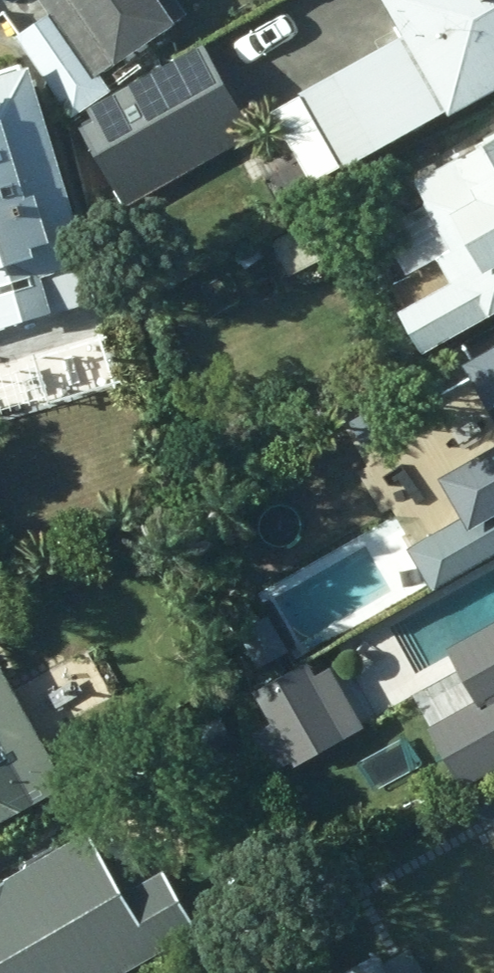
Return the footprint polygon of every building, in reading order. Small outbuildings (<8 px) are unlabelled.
[(91,70),(177,11),(170,0),(43,0),(91,70)] [(493,81),(493,0),(384,0),(401,31),(299,89),(341,165),(493,81)] [(103,91),(47,7),(10,31),(67,115),(103,91)] [(250,131),(198,39),(82,107),(87,116),(75,123),(120,202),(250,131)] [(21,60),(0,66),(0,322),(29,313),(17,273),(76,255),(21,60)] [(493,303),(493,128),(409,175),(447,245),(431,254),(445,278),(392,307),(414,347),(493,303)] [(458,357),(493,422),(493,336),(458,357)] [(493,506),(493,436),(432,472),(462,524),(493,506)] [(479,674),(493,699),(493,665),(479,674)] [(366,726),(337,672),(248,720),(277,774),(366,726)] [(59,780),(0,673),(0,813),(59,780)] [(192,929),(159,869),(117,892),(82,829),(0,874),(0,972),(112,972),(192,929)] [(422,939),(347,972),(437,972),(422,939)]
